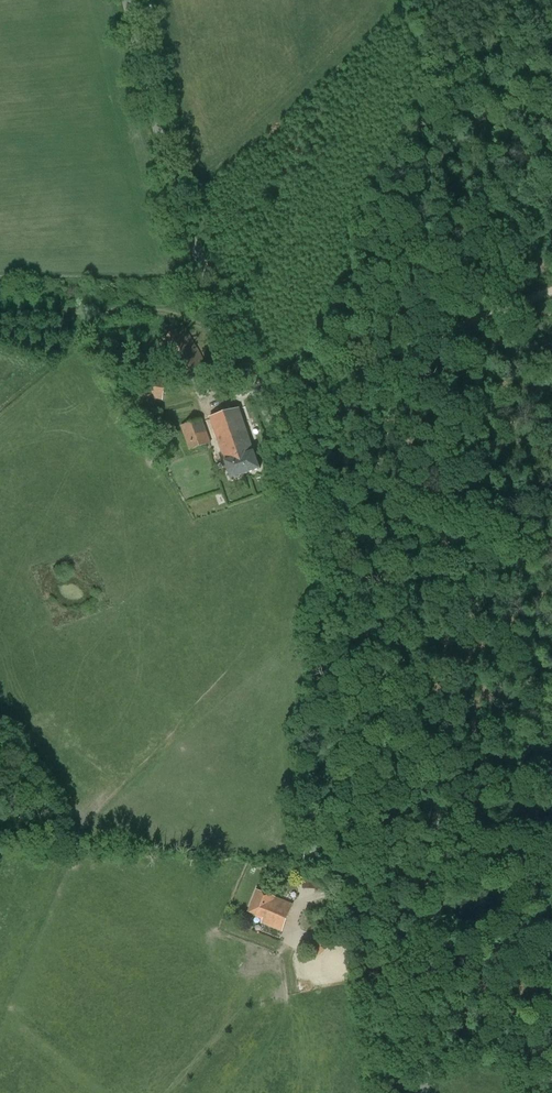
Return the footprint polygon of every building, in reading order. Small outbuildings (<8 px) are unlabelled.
[(138,395),(163,400),(166,378),(142,374),(138,395)] [(209,416),(229,477),(258,467),(239,407),(209,416)] [(181,426),(188,449),(211,443),(204,419),(181,426)] [(302,867),(301,887),(314,888),(315,867),(302,867)] [(262,916),(260,922),(280,930),(291,903),(273,896),(256,889),(247,910),(262,916)]
